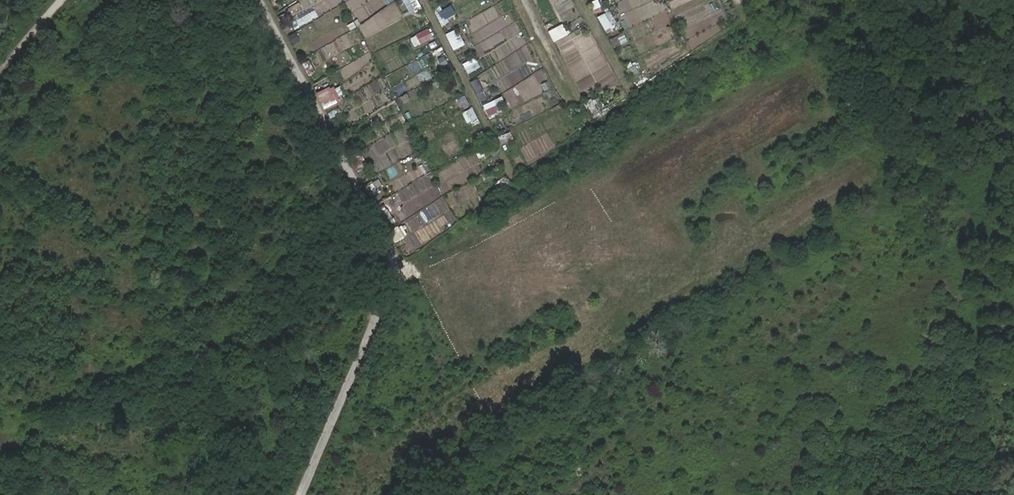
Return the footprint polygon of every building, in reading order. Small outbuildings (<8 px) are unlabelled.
[(411,13),(423,6),(419,0),(403,0),(411,13)] [(563,23),(549,29),(553,39),(567,34),(563,23)] [(457,28),(446,33),(454,49),(464,44),(457,28)] [(468,72),(479,66),(476,59),(465,64),(468,72)] [(324,107),(341,100),(335,84),(317,91),(324,107)]
